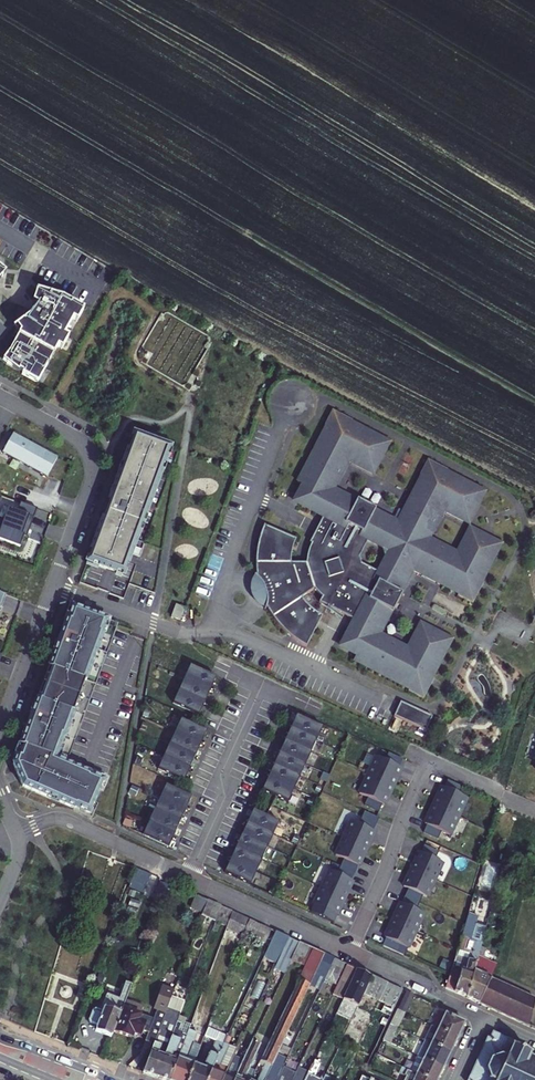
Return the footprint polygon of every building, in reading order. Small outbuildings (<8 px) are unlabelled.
[(5,291),(11,281),(0,271),(0,291),(5,291)] [(30,381),(46,389),(62,357),(67,359),(75,344),(69,341),(75,330),(82,333),(89,319),(66,304),(42,295),(36,306),(40,312),(34,324),(16,334),(21,334),(24,341),(7,366),(21,376),(30,381)] [(296,487),(305,492),(297,508),(322,521),(308,547),(310,548),(306,561),(305,568),(290,567),(292,552),(295,544),(263,530),(258,542),(256,555),(255,568),(256,582),(260,586),(264,592),(266,603),(265,610),(269,617),(277,628),(286,637),(296,645),(306,651),(322,620),(311,613),(301,602),(313,593),(321,601),(319,607),(353,624),(342,646),(358,655),(353,664),(409,693),(408,695),(423,703),(434,682),(432,681),(451,643),(438,636),(436,640),(431,638),(433,634),(420,627),(407,652),(379,638),(391,615),(392,616),(402,597),(400,596),(412,573),(458,597),(457,599),(472,607),(483,587),(480,586),(500,547),(487,540),(484,545),(480,542),(482,538),(469,531),(456,557),(427,542),(442,514),(467,527),(474,513),(470,511),(472,506),(476,509),(483,495),(445,476),(446,474),(426,463),(418,479),(420,480),(396,526),(373,515),(374,513),(356,503),(355,505),(332,494),(346,465),(372,478),(378,465),(374,462),(376,458),(381,460),(388,447),(349,427),(350,425),(330,414),(322,430),(324,431),(296,487)] [(57,461),(13,436),(2,456),(46,480),(57,461)] [(133,438),(86,566),(122,579),(130,557),(133,550),(169,451),(133,438)] [(20,506),(16,515),(33,521),(36,512),(20,506)] [(16,515),(2,510),(0,514),(0,544),(19,551),(23,540),(23,539),(22,539),(24,533),(28,534),(33,521),(16,515)] [(133,550),(130,557),(138,560),(141,553),(133,550)] [(174,608),(170,620),(179,624),(183,612),(174,608)] [(65,767),(117,627),(71,610),(66,624),(65,623),(58,641),(60,642),(58,649),(56,648),(47,671),(52,673),(40,704),(36,702),(29,719),(32,719),(29,726),(27,725),(18,749),(24,751),(20,761),(14,760),(11,768),(21,790),(72,813),(73,812),(87,818),(102,784),(88,778),(88,777),(65,767)] [(342,646),(339,652),(355,661),(358,655),(342,646)] [(191,669),(186,681),(213,693),(218,680),(191,669)] [(186,681),(181,693),(207,704),(213,693),(186,681)] [(181,693),(177,705),(202,717),(207,704),(181,693)] [(400,705),(393,720),(425,734),(432,720),(400,705)] [(297,717),(292,730),(319,742),(324,729),(297,717)] [(435,721),(429,734),(436,737),(442,725),(435,721)] [(181,722),(176,734),(204,747),(209,735),(181,722)] [(292,730),(286,744),(312,755),(319,742),(292,730)] [(176,734),(170,746),(199,758),(204,747),(176,734)] [(286,744),(281,756),(306,767),(312,755),(286,744)] [(170,746),(165,758),(193,770),(199,758),(170,746)] [(281,756),(276,767),(303,779),(306,767),(281,756)] [(374,760),(366,779),(391,790),(399,772),(397,771),(401,763),(387,757),(383,764),(374,760)] [(165,758),(160,770),(188,781),(193,770),(165,758)] [(276,767),(271,780),(297,791),(303,779),(276,767)] [(366,779),(357,797),(366,802),(363,809),(376,816),(380,808),(382,809),(391,790),(366,779)] [(271,780),(265,793),(292,804),(297,791),(271,780)] [(440,790),(431,809),(456,821),(465,802),(456,798),(459,790),(445,784),(442,792),(440,790)] [(165,786),(160,798),(189,811),(194,798),(165,786)] [(160,798),(155,811),(184,823),(189,811),(160,798)] [(456,821),(431,809),(422,828),(425,829),(421,836),(435,843),(438,835),(447,839),(456,821)] [(155,811),(149,824),(178,837),(184,823),(155,811)] [(255,812),(249,826),(274,836),(280,823),(255,812)] [(349,824),(341,842),(364,852),(372,835),(371,835),(374,827),(361,821),(357,828),(349,824)] [(149,824),(145,836),(172,848),(178,837),(149,824)] [(249,826),(244,838),(269,849),(274,836),(249,826)] [(244,838),(237,852),(263,863),(269,849),(244,838)] [(352,877),(364,852),(341,842),(333,859),(342,863),(339,870),(352,877)] [(417,856),(409,873),(432,884),(440,867),(432,863),(436,856),(422,849),(418,857),(417,856)] [(237,852),(233,863),(258,874),(263,863),(237,852)] [(233,863),(228,875),(254,885),(258,874),(233,863)] [(133,870),(128,885),(141,891),(147,875),(133,870)] [(319,891),(342,902),(350,885),(349,884),(352,877),(339,870),(335,878),(327,874),(319,891)] [(432,884),(409,873),(401,890),(406,893),(402,900),(416,906),(420,899),(424,901),(432,884)] [(159,903),(164,888),(157,884),(151,899),(159,903)] [(319,891),(311,908),(319,912),(316,920),(329,926),(333,918),(334,919),(342,902),(319,891)] [(398,907),(390,924),(413,935),(421,917),(413,914),(416,906),(402,900),(399,907),(398,907)] [(442,991),(462,1000),(474,959),(475,957),(475,956),(478,947),(478,946),(483,930),(473,927),(476,917),(473,916),(477,903),(469,900),(442,991)] [(212,925),(218,909),(206,903),(199,920),(212,925)] [(212,925),(225,931),(231,915),(218,909),(212,925)] [(231,915),(225,931),(240,938),(247,922),(231,915)] [(268,932),(247,922),(240,938),(262,947),(268,932)] [(413,935),(390,924),(382,941),(383,942),(380,949),(394,956),(397,948),(405,952),(413,935)] [(280,956),(287,941),(274,935),(267,950),(280,956)] [(289,961),(289,960),(296,946),(287,941),(280,956),(272,972),(281,977),(289,961)] [(289,961),(297,965),(304,949),(296,946),(289,960),(289,961)] [(304,968),(311,952),(304,949),(297,965),(304,968)] [(311,952),(304,968),(265,1050),(277,1055),(307,990),(315,973),(322,958),(311,952)] [(324,977),(331,962),(322,958),(315,973),(307,990),(316,994),(324,977)] [(474,959),(462,1000),(474,1006),(486,980),(491,971),(482,967),(483,964),(474,959)] [(341,966),(331,962),(324,977),(334,981),(341,966)] [(354,973),(343,967),(329,997),(340,1003),(354,973)] [(369,980),(354,973),(340,1003),(334,1016),(349,1023),(361,998),(369,980)] [(369,980),(361,998),(389,1011),(397,993),(369,980)] [(486,980),(474,1006),(507,1021),(525,1029),(531,1002),(486,980)] [(159,987),(151,1010),(155,1012),(151,1022),(139,1017),(141,1010),(125,1004),(114,1034),(128,1039),(130,1035),(137,1038),(139,1032),(145,1034),(142,1042),(151,1046),(163,1015),(172,992),(159,987)] [(125,996),(119,994),(112,1013),(103,1010),(103,1011),(99,1010),(98,1013),(94,1011),(90,1013),(86,1022),(87,1026),(87,1028),(92,1030),(91,1032),(94,1033),(94,1034),(109,1040),(125,996)] [(400,995),(395,1007),(402,1011),(408,998),(400,995)] [(395,1007),(393,1012),(400,1015),(402,1011),(395,1007)] [(192,1067),(195,1059),(191,1058),(194,1048),(191,1047),(196,1033),(194,1033),(197,1026),(196,1025),(200,1015),(195,1012),(187,1032),(176,1063),(170,1079),(187,1079),(192,1067)] [(386,1027),(394,1030),(400,1015),(393,1012),(386,1027)] [(155,1079),(177,1020),(163,1015),(151,1046),(141,1074),(155,1079)] [(453,1040),(459,1026),(434,1015),(428,1028),(453,1040)] [(156,1079),(170,1079),(176,1063),(169,1060),(170,1056),(174,1054),(184,1028),(181,1027),(184,1020),(178,1018),(177,1020),(155,1079),(156,1079)] [(191,1058),(195,1059),(197,1053),(203,1038),(206,1029),(197,1026),(194,1033),(196,1033),(191,1047),(194,1048),(191,1058)] [(379,1042),(386,1045),(394,1030),(386,1027),(379,1042)] [(421,1043),(446,1055),(453,1040),(428,1028),(421,1043)] [(223,1045),(226,1037),(206,1029),(203,1038),(214,1041),(203,1066),(204,1068),(203,1071),(192,1067),(187,1079),(206,1079),(223,1045)] [(529,1057),(530,1055),(528,1054),(529,1051),(492,1033),(489,1039),(488,1039),(469,1079),(534,1079),(534,1060),(529,1057)] [(259,1046),(251,1043),(241,1065),(234,1079),(243,1079),(259,1046)] [(421,1043),(414,1059),(439,1070),(446,1055),(421,1043)] [(231,1060),(236,1050),(223,1045),(207,1079),(222,1079),(231,1060)] [(373,1057),(387,1064),(390,1056),(376,1049),(373,1057)] [(268,1073),(277,1055),(265,1050),(255,1072),(259,1074),(256,1079),(265,1079),(268,1073)] [(278,1077),(286,1059),(277,1055),(268,1073),(265,1079),(277,1079),(278,1077)] [(421,1079),(435,1079),(439,1070),(414,1059),(407,1074),(414,1076),(421,1079)] [(222,1079),(234,1079),(241,1065),(231,1060),(222,1079)] [(291,1079),(304,1079),(310,1069),(310,1068),(299,1063),(291,1079)] [(414,1076),(407,1074),(387,1064),(384,1071),(402,1079),(421,1079),(414,1076)] [(310,1069),(304,1079),(313,1079),(316,1071),(310,1069)]
